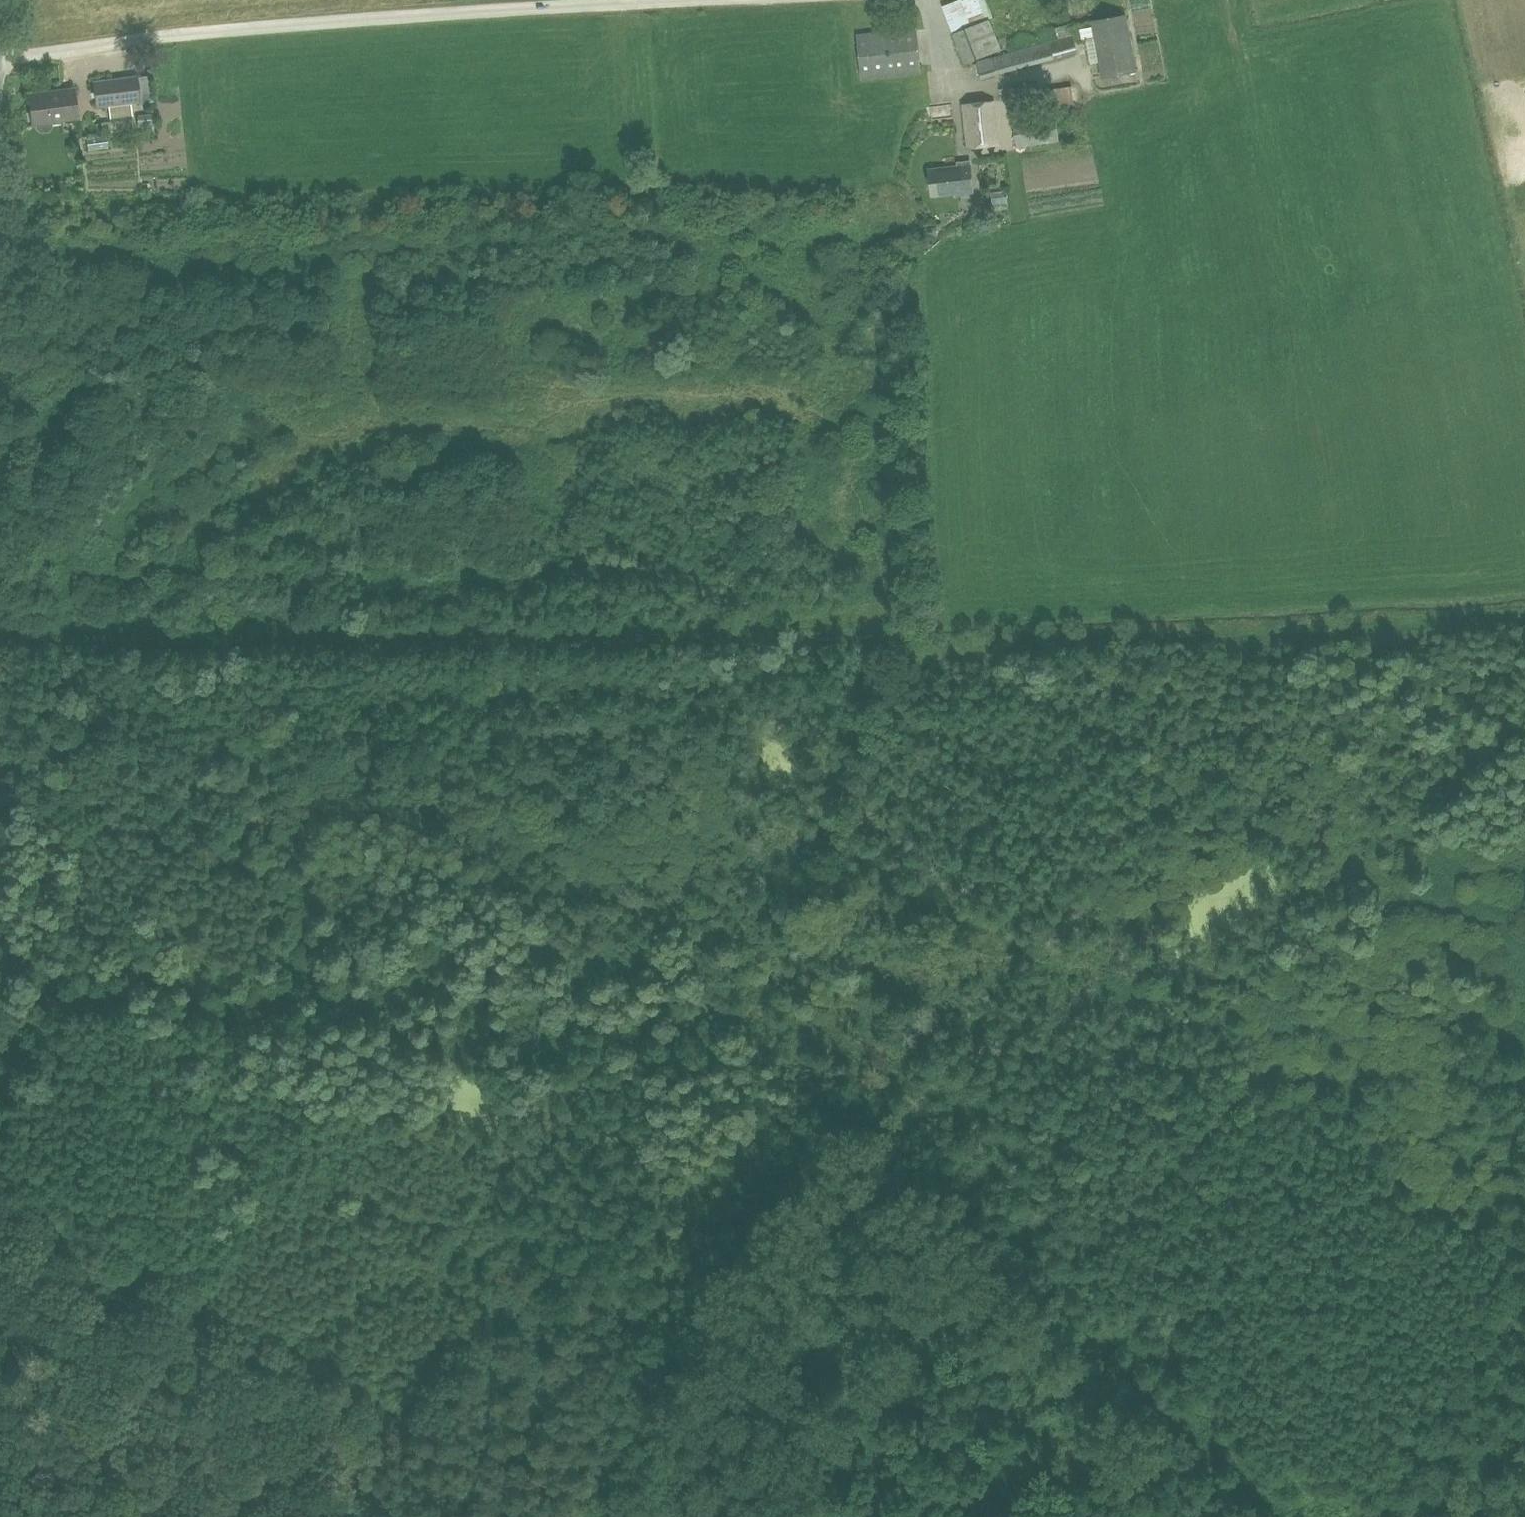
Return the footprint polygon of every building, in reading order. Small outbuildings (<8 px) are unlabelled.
[(942,6),(952,34),(965,64),(1002,49),(989,19),(986,20),(978,0),(957,0),(942,6)] [(1100,61),(1103,76),(1134,71),(1124,16),(1093,22),(1096,39),(1086,41),(1090,63),(1100,61)] [(916,26),(856,34),(862,79),(922,72),(916,26)] [(981,79),(1077,53),(1073,35),(976,61),(981,79)] [(149,75),(137,77),(137,75),(91,80),(95,107),(108,106),(109,117),(132,115),(131,103),(140,102),(141,104),(153,102),(149,75)] [(1008,88),(1011,112),(1029,109),(1026,85),(1008,88)] [(1036,91),(1039,112),(1074,106),(1071,85),(1036,91)] [(73,87),(29,93),(33,124),(35,124),(36,129),(40,132),(48,132),(52,127),(51,122),(77,118),(73,87)] [(962,104),(967,148),(1001,145),(995,99),(962,104)] [(1055,114),(1012,120),(1017,147),(1059,141),(1055,114)] [(109,117),(105,118),(108,134),(134,130),(132,115),(109,117)] [(972,191),(970,164),(929,168),(932,195),(972,191)]
